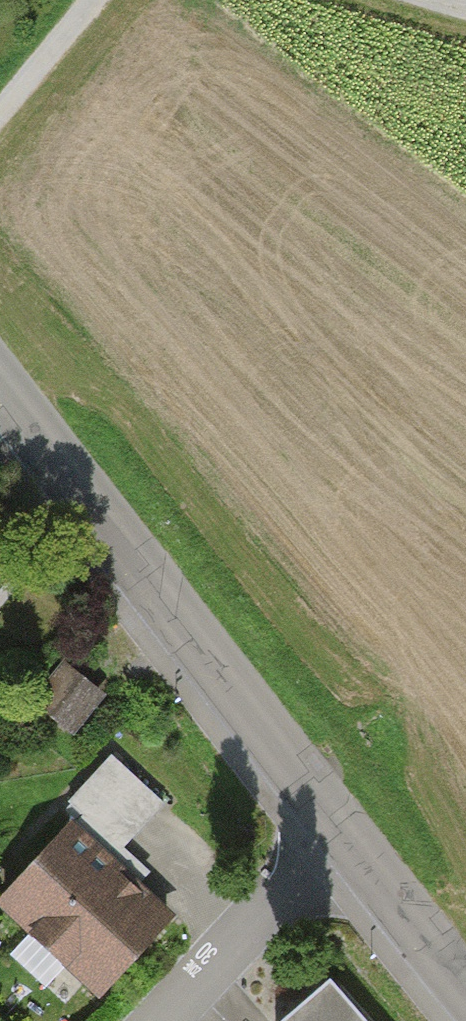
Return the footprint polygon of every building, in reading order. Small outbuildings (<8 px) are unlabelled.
[(105,692),(64,663),(39,699),(80,727),(105,692)] [(124,834),(167,792),(115,740),(72,782),(124,834)] [(77,817),(0,902),(0,914),(99,1003),(182,912),(77,817)] [(336,983),(289,1020),(371,1020),(336,983)]
